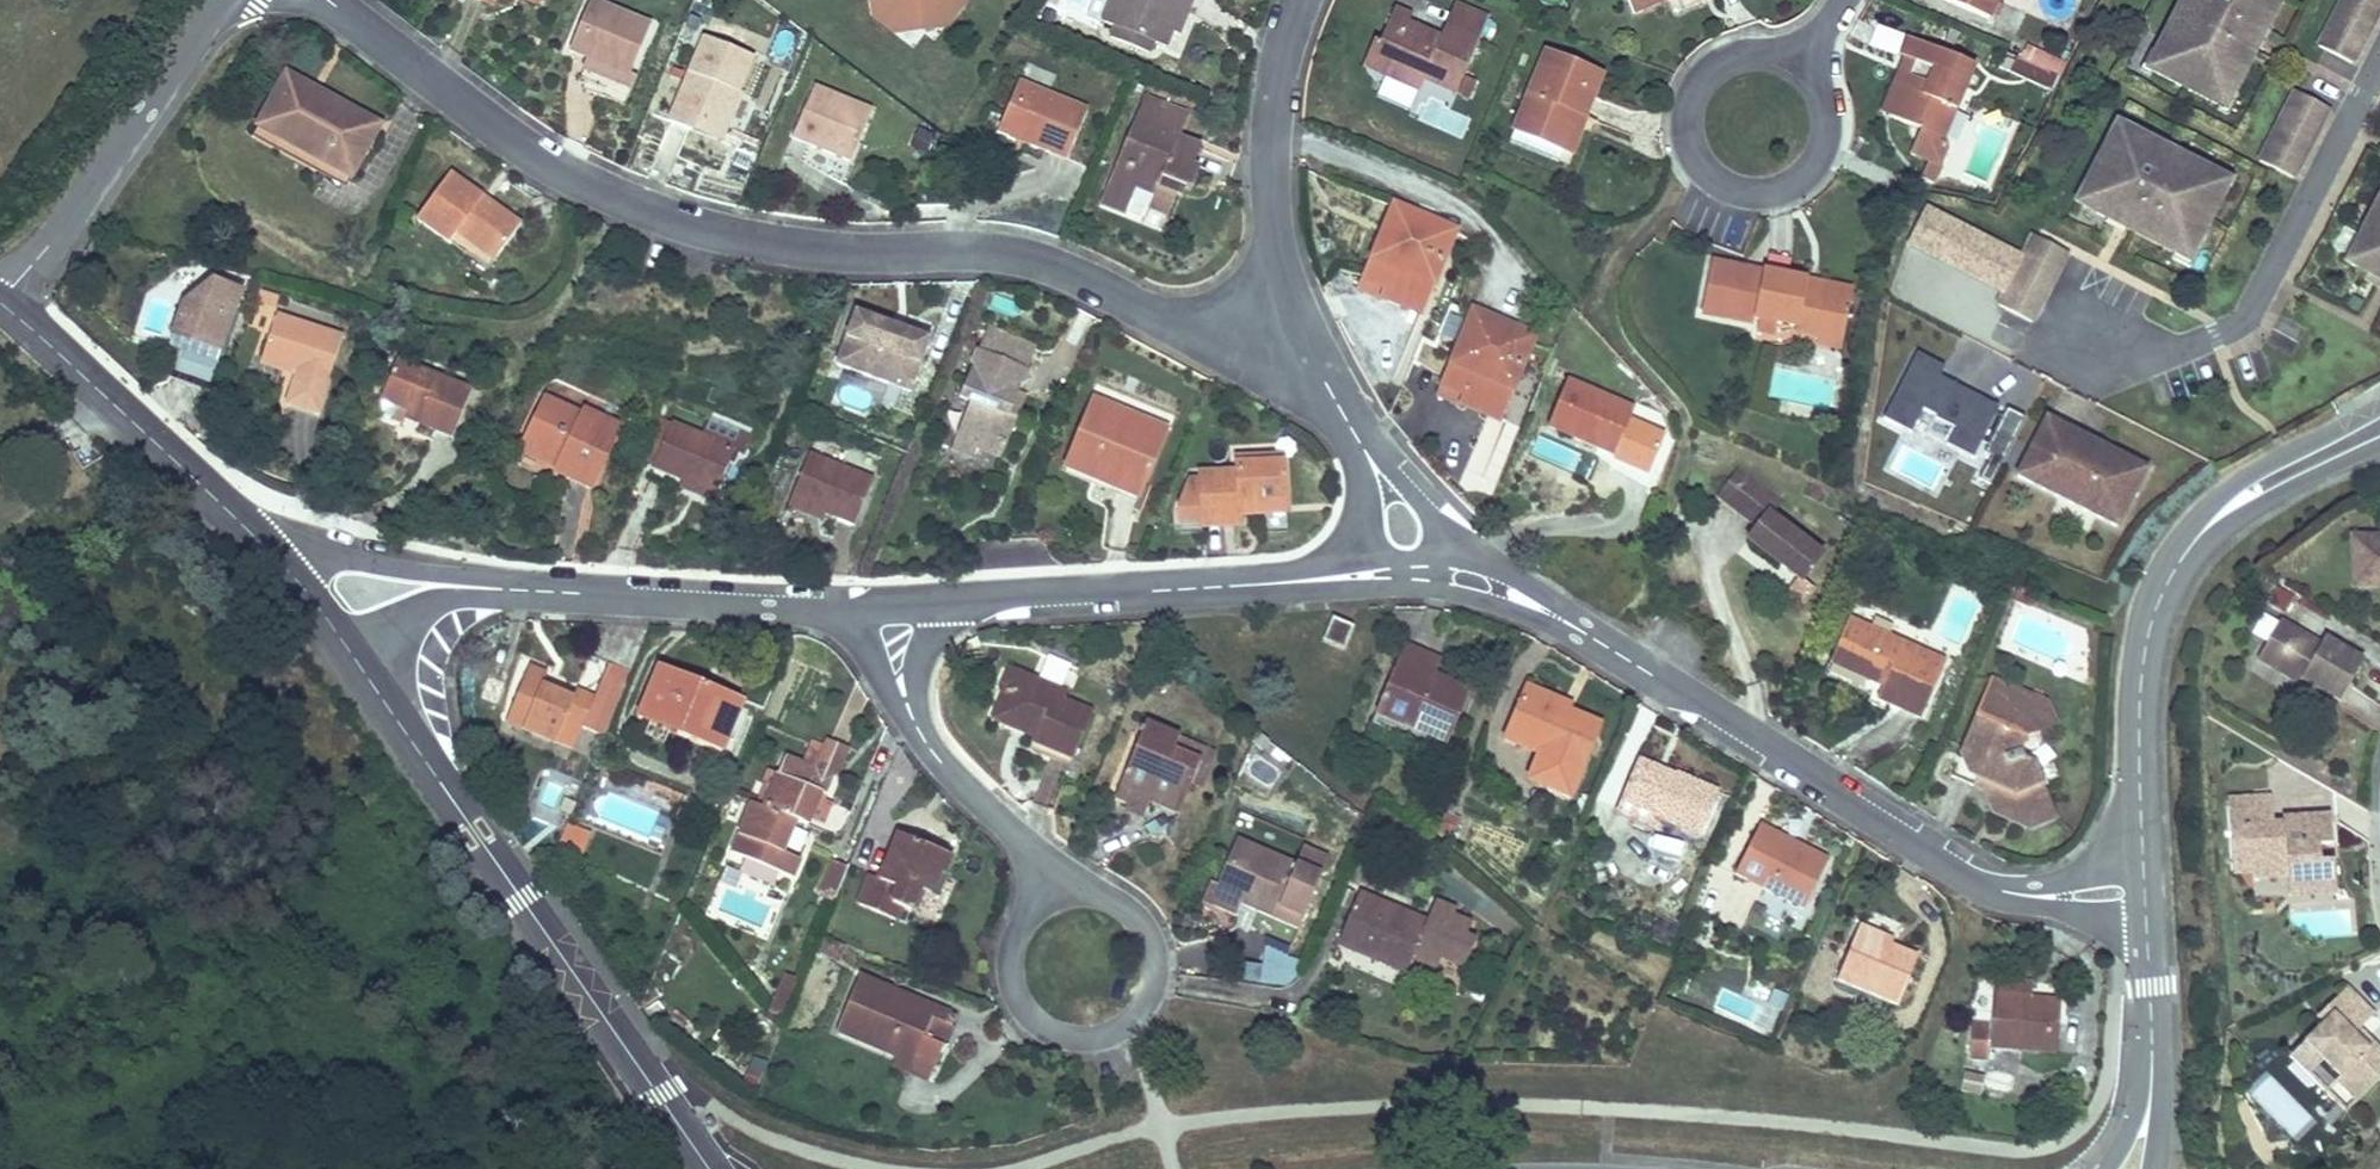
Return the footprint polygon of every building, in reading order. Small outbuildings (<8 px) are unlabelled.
[(589,58),(630,75),(651,25),(591,0),(590,0),(569,51),(589,58)] [(874,16),(899,13),(920,29),(942,0),(871,0),(874,16)] [(920,29),(945,25),(965,0),(942,0),(920,29)] [(1188,11),(1192,0),(1111,0),(1102,22),(1115,26),(1110,38),(1149,53),(1153,42),(1165,47),(1172,31),(1181,8),(1188,11)] [(1666,0),(1628,0),(1634,14),(1666,0)] [(1988,18),(1996,0),(1945,0),(1988,18)] [(2274,11),(2280,0),(2183,0),(2155,53),(2160,55),(2152,71),(2175,83),(2180,72),(2201,83),(2195,93),(2220,106),(2228,91),(2232,93),(2257,44),(2250,40),(2256,30),(2267,8),(2274,11)] [(2379,9),(2379,0),(2342,0),(2319,46),(2352,63),(2379,9)] [(1454,4),(1440,37),(1439,40),(1432,37),(1433,34),(1408,24),(1411,17),(1394,10),(1380,43),(1374,41),(1372,44),(1394,53),(1385,75),(1420,90),(1424,79),(1457,93),(1488,19),(1454,4)] [(1178,34),(1188,11),(1181,8),(1172,31),(1178,34)] [(2256,30),(2263,34),(2274,11),(2267,8),(2256,30)] [(899,13),(874,16),(895,32),(920,29),(899,13)] [(2263,34),(2256,30),(2250,40),(2257,44),(2263,34)] [(669,122),(690,131),(694,122),(715,131),(719,123),(727,127),(741,92),(739,91),(753,57),(704,37),(669,122)] [(1914,61),(1909,75),(1891,117),(1920,129),(1910,152),(1939,164),(1946,148),(1943,139),(1974,65),(1909,38),(1902,56),(1914,61)] [(1363,66),(1385,75),(1394,53),(1372,44),(1363,66)] [(2027,48),(2022,59),(2060,75),(2066,64),(2027,48)] [(1553,49),(1551,55),(1567,61),(1569,56),(1553,49)] [(1573,113),(1584,118),(1601,75),(1567,61),(1551,55),(1546,53),(1510,141),(1559,161),(1563,150),(1574,124),(1569,122),(1573,113)] [(2148,69),(2152,71),(2160,55),(2155,53),(2148,69)] [(2060,75),(2022,59),(2017,57),(2010,73),(2053,91),(2060,75)] [(635,78),(630,75),(589,58),(583,73),(629,93),(635,78)] [(1882,113),(1891,117),(1909,75),(1900,72),(1882,113)] [(2175,83),(2195,93),(2201,83),(2180,72),(2175,83)] [(380,125),(323,94),(317,104),(303,97),(309,86),(286,74),(260,121),(281,132),(277,138),(351,178),(380,125)] [(997,133),(1015,140),(1016,137),(1038,146),(1067,158),(1087,109),(1018,81),(997,133)] [(850,162),(872,109),(814,84),(792,138),(850,162)] [(323,94),(309,86),(303,97),(317,104),(323,94)] [(2224,108),(2232,93),(2228,91),(2220,106),(2224,108)] [(2293,178),(2328,109),(2295,92),(2260,161),(2293,178)] [(1145,94),(1142,102),(1167,113),(1159,131),(1176,138),(1187,111),(1145,94)] [(1200,148),(1176,138),(1159,131),(1167,113),(1142,102),(1105,191),(1131,201),(1135,189),(1152,196),(1147,208),(1167,216),(1179,186),(1191,191),(1199,170),(1192,168),(1200,148)] [(1585,118),(1584,118),(1573,113),(1569,122),(1574,124),(1563,150),(1571,153),(1585,118)] [(257,126),(277,138),(281,132),(260,121),(257,126)] [(720,143),(727,127),(719,123),(715,131),(694,122),(690,131),(720,143)] [(2213,179),(2215,175),(2167,150),(2164,154),(2146,144),(2148,140),(2117,124),(2076,203),(2094,211),(2097,204),(2120,216),(2130,221),(2126,228),(2175,253),(2177,249),(2190,256),(2203,231),(2196,228),(2207,207),(2214,211),(2226,186),(2213,179)] [(929,156),(936,134),(917,128),(911,150),(929,156)] [(1037,149),(1038,146),(1016,137),(1015,140),(1037,149)] [(2167,150),(2148,140),(2146,144),(2164,154),(2167,150)] [(479,202),(483,197),(451,174),(418,218),(450,242),(457,232),(494,260),(520,225),(489,202),(485,207),(479,202)] [(2229,181),(2215,175),(2213,179),(2226,186),(2229,181)] [(1126,213),(1131,201),(1105,191),(1100,203),(1126,213)] [(489,202),(483,197),(479,202),(485,207),(489,202)] [(2347,263),(2368,274),(2369,274),(2370,272),(2379,277),(2379,198),(2347,263)] [(2094,211),(2116,223),(2120,216),(2097,204),(2094,211)] [(1394,205),(1382,234),(1393,238),(1405,210),(1394,205)] [(2031,235),(2020,255),(1926,207),(1906,246),(2001,293),(1995,304),(2035,324),(2071,255),(2031,235)] [(2203,231),(2214,211),(2207,207),(2196,228),(2203,231)] [(1434,231),(1437,223),(1405,210),(1393,238),(1382,234),(1360,288),(1410,308),(1422,279),(1433,284),(1452,238),(1434,231)] [(2120,216),(2116,223),(2126,228),(2130,221),(2120,216)] [(1455,230),(1437,223),(1434,231),(1452,238),(1455,230)] [(2188,260),(2190,256),(2177,249),(2175,253),(2188,260)] [(1806,286),(1808,278),(1712,259),(1701,316),(1752,326),(1753,321),(1759,322),(1756,334),(1775,337),(1777,326),(1795,329),(1794,334),(1818,339),(1842,343),(1852,294),(1806,286)] [(2370,272),(2369,274),(2368,274),(2365,279),(2379,286),(2379,277),(2370,272)] [(1853,286),(1808,278),(1806,286),(1852,294),(1853,286)] [(1421,313),(1433,284),(1422,279),(1410,308),(1421,313)] [(185,288),(155,372),(196,387),(227,302),(185,288)] [(276,304),(279,295),(260,289),(257,298),(276,304)] [(909,392),(930,340),(857,310),(835,363),(909,392)] [(1473,311),(1461,339),(1472,343),(1484,315),(1473,311)] [(277,313),(262,358),(299,371),(297,376),(288,404),(318,414),(344,334),(277,313)] [(1512,336),(1516,328),(1484,315),(1472,343),(1461,339),(1439,394),(1489,414),(1501,385),(1512,389),(1530,344),(1512,336)] [(987,328),(978,352),(1026,372),(1036,348),(987,328)] [(1534,335),(1516,328),(1512,336),(1530,344),(1534,335)] [(1841,351),(1842,343),(1818,339),(1817,346),(1841,351)] [(1017,395),(1026,372),(978,352),(960,397),(971,401),(955,438),(976,447),(1002,457),(1017,418),(1009,415),(1017,395)] [(1978,479),(1990,485),(2025,417),(2006,408),(2002,417),(1995,414),(1998,407),(1940,378),(1945,368),(1917,354),(1883,420),(1910,434),(1922,410),(1935,416),(1933,419),(1952,429),(1945,445),(1972,459),(1981,442),(1987,445),(1983,453),(1990,456),(1978,479)] [(260,364),(297,376),(299,371),(262,358),(260,364)] [(380,398),(409,409),(422,415),(420,420),(419,423),(452,437),(472,390),(397,359),(380,398)] [(1642,446),(1654,417),(1567,380),(1547,428),(1614,456),(1622,437),(1642,446)] [(1500,419),(1512,389),(1501,385),(1489,414),(1500,419)] [(1026,398),(1017,395),(1009,415),(1017,418),(1026,398)] [(546,396),(524,443),(561,461),(558,467),(555,472),(591,489),(621,427),(585,410),(583,414),(546,396)] [(1066,467),(1112,486),(1117,472),(1144,483),(1166,428),(1094,399),(1066,467)] [(407,414),(420,420),(422,415),(409,409),(407,414)] [(643,462),(652,466),(672,421),(663,417),(643,462)] [(710,417),(702,435),(735,449),(735,450),(744,454),(752,436),(710,417)] [(2148,469),(2096,442),(2090,453),(2075,445),(2080,434),(2046,417),(2016,476),(2117,527),(2148,469)] [(735,449),(702,435),(672,421),(652,466),(682,479),(715,494),(735,450),(735,449)] [(2096,442),(2080,434),(2075,445),(2090,453),(2096,442)] [(972,457),(976,447),(955,438),(951,449),(972,457)] [(521,449),(558,467),(561,461),(524,443),(521,449)] [(1664,461),(1666,454),(1648,447),(1645,454),(1664,461)] [(810,453),(791,499),(824,512),(855,525),(874,480),(810,453)] [(1259,462),(1258,456),(1236,457),(1236,471),(1199,474),(1199,480),(1189,480),(1178,508),(1179,523),(1202,522),(1240,519),(1240,516),(1240,507),(1286,504),(1284,461),(1259,462)] [(1719,496),(1744,515),(1764,488),(1739,469),(1719,496)] [(1138,497),(1144,483),(1117,472),(1112,486),(1138,497)] [(712,501),(715,494),(682,479),(679,487),(712,501)] [(1779,500),(1764,488),(1744,515),(1758,526),(1768,512),(1770,513),(1779,500)] [(821,520),(824,512),(791,499),(788,506),(821,520)] [(1287,513),(1286,504),(1240,507),(1240,516),(1287,513)] [(1768,512),(1758,526),(1748,539),(1801,580),(1822,553),(1770,513),(1768,512)] [(1241,526),(1240,519),(1202,522),(1202,528),(1241,526)] [(2379,587),(2379,535),(2351,536),(2352,588),(2379,587)] [(2031,605),(2035,596),(2018,589),(2014,598),(2031,605)] [(1343,650),(1354,627),(1332,617),(1322,641),(1343,650)] [(1921,718),(1946,662),(1849,619),(1829,662),(1882,686),(1877,699),(1921,718)] [(2325,637),(2321,644),(2318,649),(2310,644),(2313,639),(2280,620),(2258,659),(2300,684),(2303,679),(2340,700),(2363,660),(2325,637)] [(2321,644),(2313,639),(2310,644),(2318,649),(2321,644)] [(1376,713),(1426,734),(1447,743),(1470,690),(1435,675),(1423,670),(1429,656),(1404,645),(1376,713)] [(1441,660),(1429,656),(1423,670),(1435,675),(1441,660)] [(556,743),(556,741),(565,720),(583,727),(595,697),(577,689),(573,698),(542,685),(547,673),(529,666),(506,722),(556,743)] [(701,695),(705,684),(660,666),(638,719),(650,724),(646,735),(663,743),(668,731),(721,753),(721,752),(737,713),(738,711),(701,695)] [(1000,689),(1004,691),(1010,693),(1019,672),(1009,667),(1000,689)] [(1067,691),(1019,672),(1010,693),(1004,691),(995,712),(1037,729),(1034,736),(1032,742),(1073,759),(1092,711),(1063,700),(1067,691)] [(2016,756),(2024,737),(2056,724),(2047,702),(1992,680),(1952,777),(1983,790),(1993,812),(2030,828),(2056,817),(2041,782),(2043,782),(2035,764),(2016,756)] [(743,700),(705,684),(701,695),(738,711),(743,700)] [(1601,722),(1570,710),(1563,707),(1564,702),(1526,687),(1508,730),(1543,744),(1539,754),(1557,762),(1546,788),(1571,798),(1601,722)] [(993,719),(1034,736),(1037,729),(995,712),(993,719)] [(745,716),(737,713),(721,752),(728,755),(745,716)] [(1422,745),(1426,734),(1376,713),(1371,724),(1422,745)] [(574,749),(583,727),(565,720),(556,741),(574,749)] [(1173,751),(1179,737),(1145,722),(1118,787),(1149,800),(1179,813),(1192,782),(1200,762),(1173,751)] [(1504,740),(1539,754),(1543,744),(1508,730),(1504,740)] [(1214,751),(1179,737),(1173,751),(1200,762),(1192,782),(1199,785),(1214,751)] [(807,825),(811,816),(821,792),(827,795),(847,749),(828,741),(824,749),(816,769),(804,764),(785,757),(778,773),(766,800),(764,807),(752,802),(731,852),(792,878),(800,859),(782,851),(796,820),(807,825)] [(813,744),(804,764),(816,769),(824,749),(813,744)] [(1528,781),(1546,788),(1557,762),(1539,754),(1528,781)] [(1637,761),(1620,800),(1658,816),(1700,834),(1718,791),(1675,773),(1674,777),(1637,761)] [(760,798),(766,800),(778,773),(772,771),(760,798)] [(1142,817),(1149,800),(1118,787),(1115,796),(1128,802),(1125,810),(1142,817)] [(824,802),(827,795),(821,792),(811,816),(823,821),(830,804),(824,802)] [(2330,815),(2283,818),(2284,831),(2274,832),(2273,819),(2271,797),(2228,800),(2233,875),(2252,873),(2252,879),(2288,876),(2289,896),(2336,892),(2334,860),(2320,861),(2319,844),(2332,843),(2330,815)] [(1655,824),(1658,816),(1620,800),(1617,809),(1655,824)] [(2283,818),(2273,819),(2274,832),(2284,831),(2283,818)] [(579,860),(589,833),(567,825),(556,852),(579,860)] [(1759,825),(1740,862),(1751,868),(1745,879),(1804,909),(1829,861),(1759,825)] [(920,890),(930,894),(939,873),(943,874),(951,855),(899,834),(880,879),(870,875),(858,904),(895,920),(901,907),(911,911),(920,890)] [(1658,835),(1655,849),(1684,856),(1688,842),(1658,835)] [(1237,839),(1217,887),(1243,898),(1241,904),(1299,928),(1329,857),(1304,846),(1296,864),(1237,839)] [(1735,873),(1745,879),(1751,868),(1740,862),(1735,873)] [(835,897),(846,869),(832,863),(820,891),(835,897)] [(947,876),(943,874),(939,873),(930,894),(938,897),(947,876)] [(1236,915),(1241,904),(1243,898),(1217,887),(1210,884),(1202,901),(1236,915)] [(1338,943),(1355,950),(1358,944),(1381,954),(1378,960),(1407,971),(1412,958),(1437,968),(1441,958),(1464,967),(1476,939),(1466,935),(1472,922),(1453,915),(1456,908),(1435,899),(1426,920),(1358,892),(1338,943)] [(1898,1005),(1918,957),(1891,946),(1893,940),(1859,926),(1837,979),(1898,1005)] [(841,957),(846,946),(821,936),(814,951),(828,957),(833,953),(841,957)] [(1355,950),(1378,960),(1381,954),(1358,944),(1355,950)] [(1259,946),(1250,979),(1292,991),(1301,958),(1259,946)] [(781,1017),(796,980),(785,976),(771,1010),(781,1017)] [(859,976),(855,985),(946,1023),(950,1014),(859,976)] [(931,1019),(951,1027),(956,1016),(950,1014),(946,1023),(855,985),(836,1030),(896,1055),(912,1062),(907,1071),(929,1080),(944,1045),(924,1037),(931,1019)] [(2303,1043),(2338,1078),(2335,1082),(2355,1103),(2379,1078),(2379,1049),(2360,1029),(2375,1014),(2348,987),(2317,1017),(2323,1023),(2303,1043)] [(2057,1053),(2061,1001),(1993,996),(1991,1024),(1972,1023),(1969,1059),(1988,1060),(1989,1047),(2057,1053)] [(944,1045),(951,1027),(931,1019),(924,1037),(944,1045)] [(2345,1112),(2355,1103),(2335,1082),(2338,1078),(2303,1043),(2290,1056),(2345,1112)] [(892,1065),(907,1071),(912,1062),(896,1055),(892,1065)]
